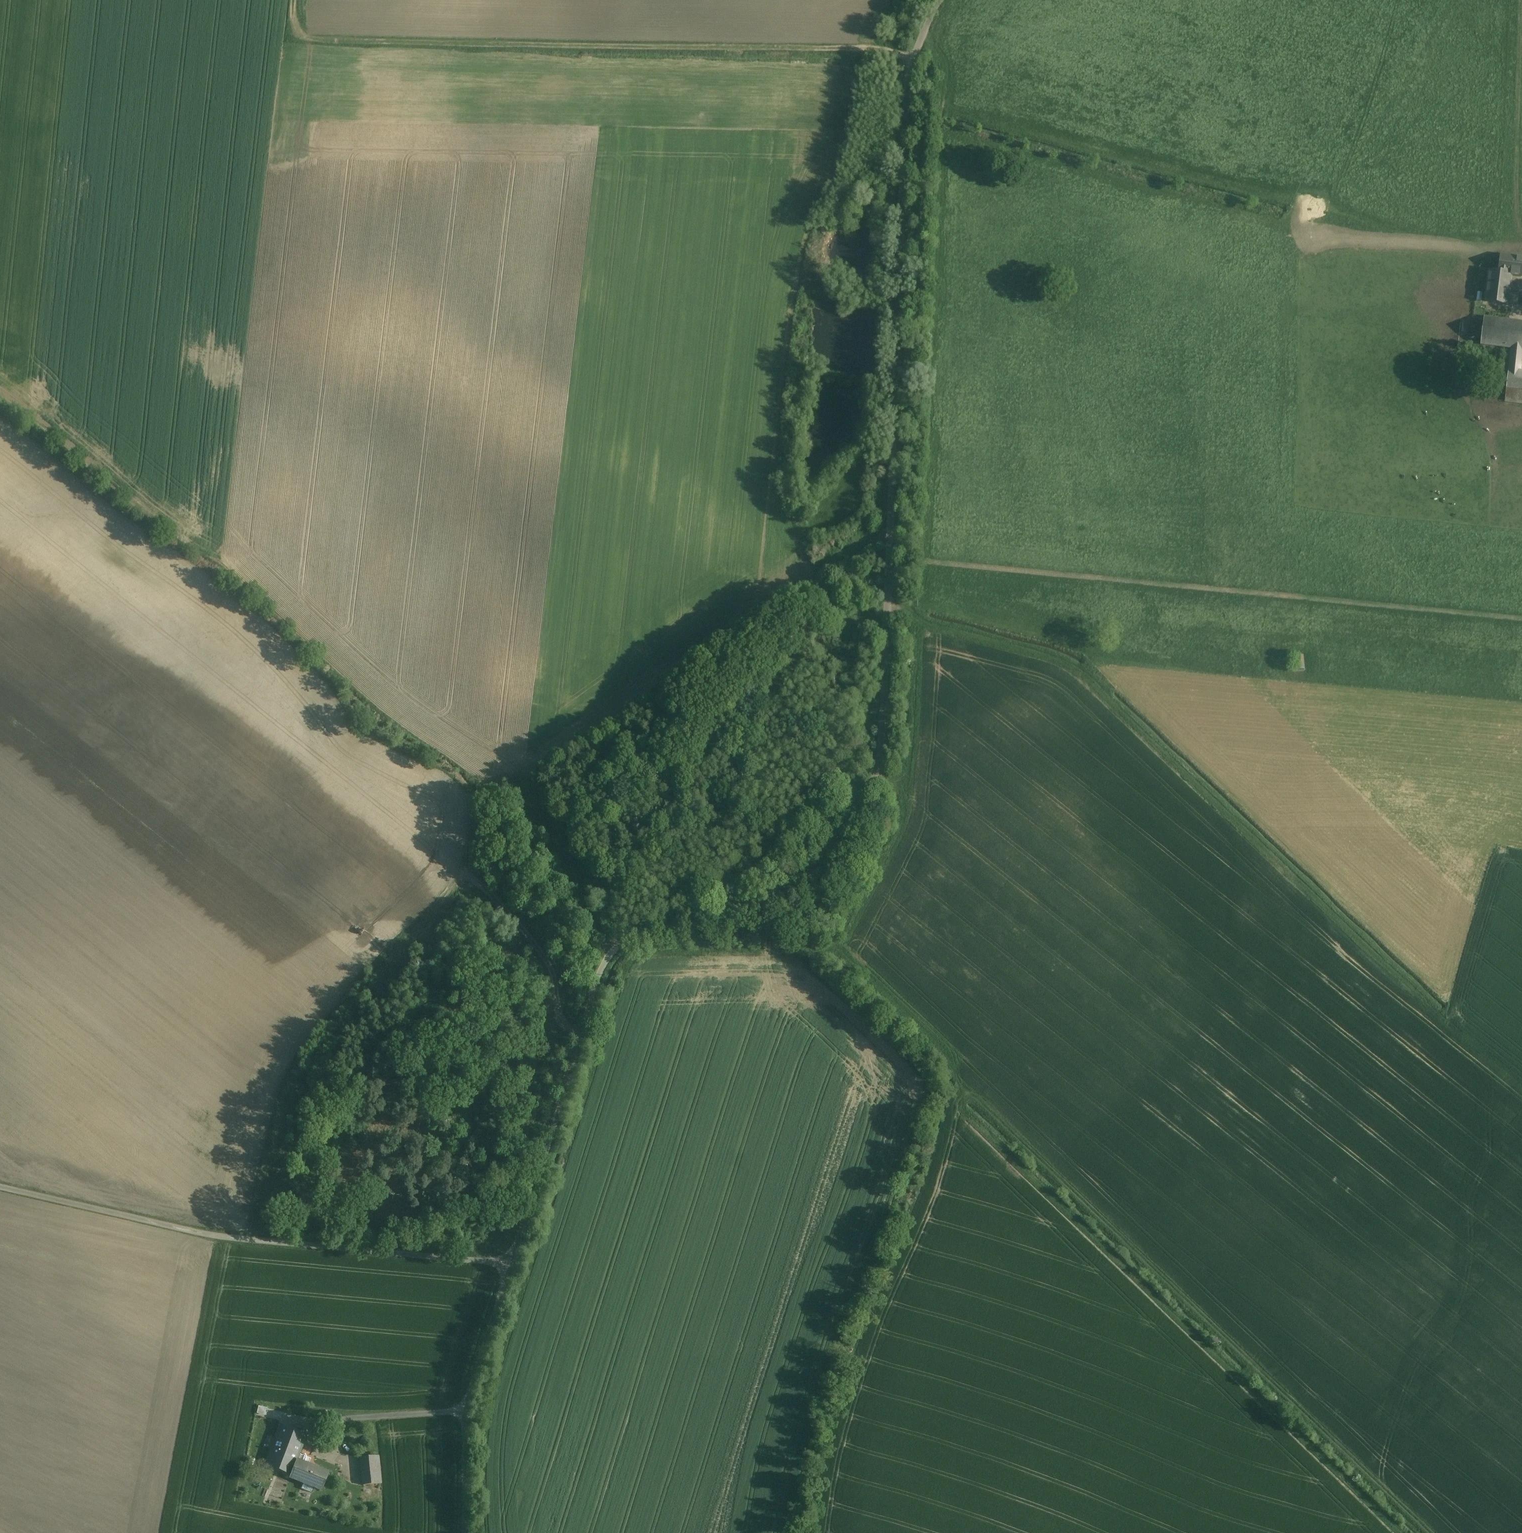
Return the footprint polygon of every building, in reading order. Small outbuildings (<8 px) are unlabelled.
[(1521,278),(1521,257),(1500,255),(1498,276),(1521,278)] [(1511,274),(1490,272),(1486,303),(1516,306),(1518,294),(1509,293),(1511,274)] [(1484,318),(1481,345),(1511,349),(1509,371),(1521,373),(1521,361),(1521,323),(1484,318)] [(1509,371),(1505,402),(1521,404),(1521,373),(1509,371)] [(259,1405),(257,1413),(266,1415),(268,1408),(259,1405)] [(306,1436),(281,1426),(267,1464),(291,1473),(303,1478),(306,1469),(295,1465),(306,1436)] [(360,1457),(362,1479),(380,1477),(378,1456),(360,1457)] [(303,1478),(301,1481),(322,1490),(329,1473),(308,1465),(306,1469),(303,1478)]
